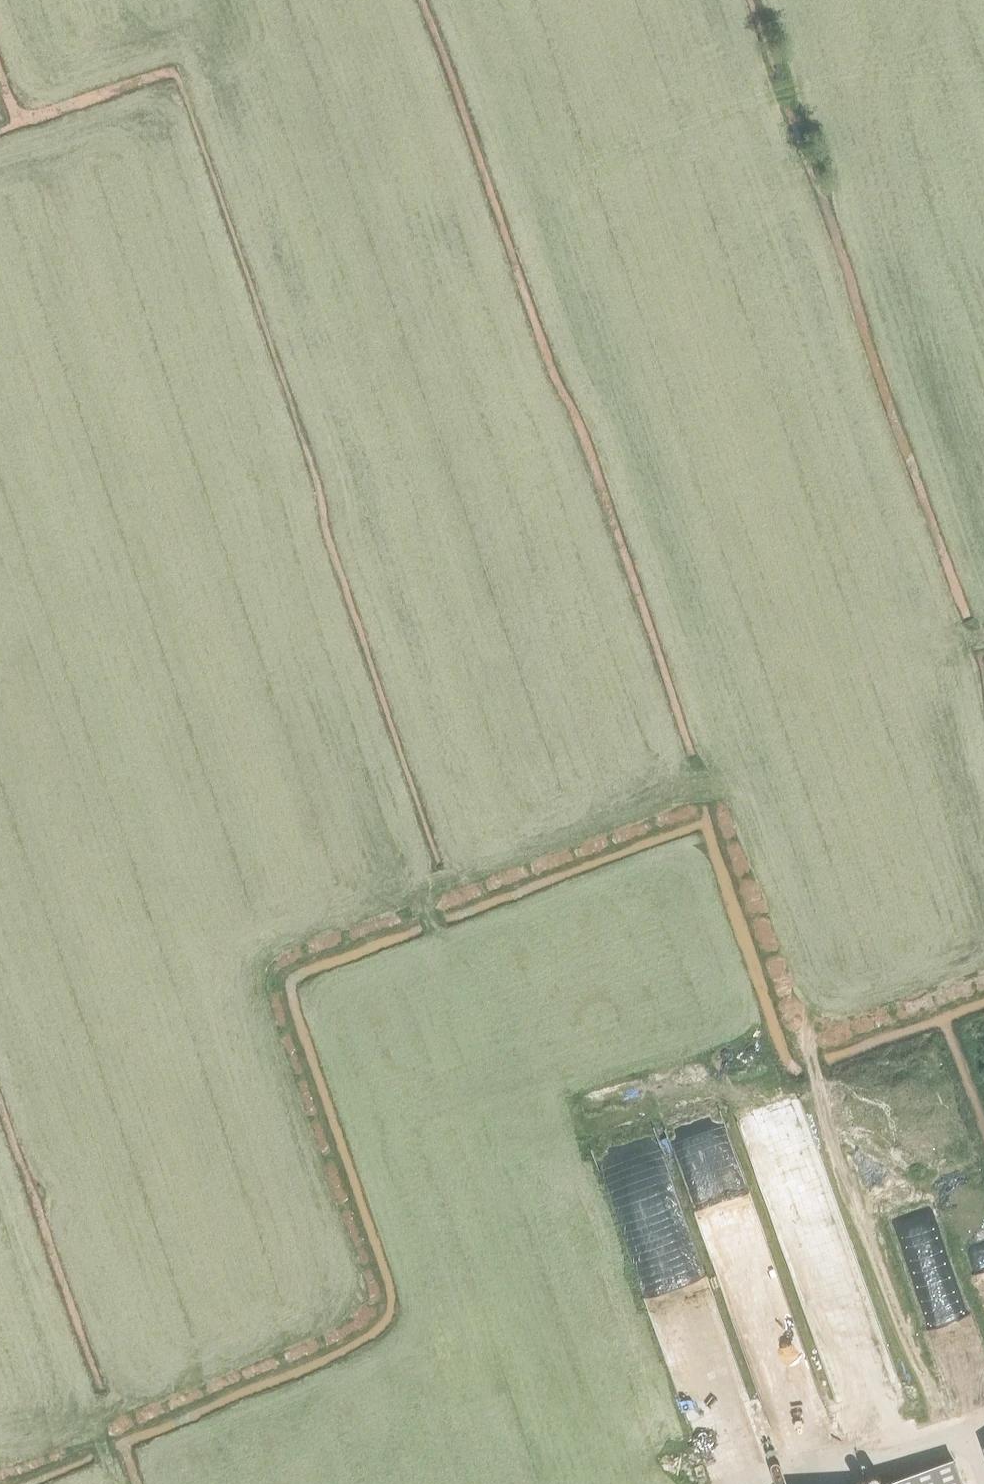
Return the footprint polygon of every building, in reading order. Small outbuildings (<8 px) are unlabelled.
[(932,1205),(911,1127),(878,1136),(898,1214),(932,1205)] [(663,1134),(604,1153),(633,1239),(640,1237),(636,1224),(670,1213),(666,1202),(665,1203),(663,1196),(675,1193),(684,1221),(691,1219),(663,1134)] [(706,1254),(693,1224),(683,1228),(695,1258),(706,1254)] [(953,1460),(884,1483),(962,1483),(953,1460)]
